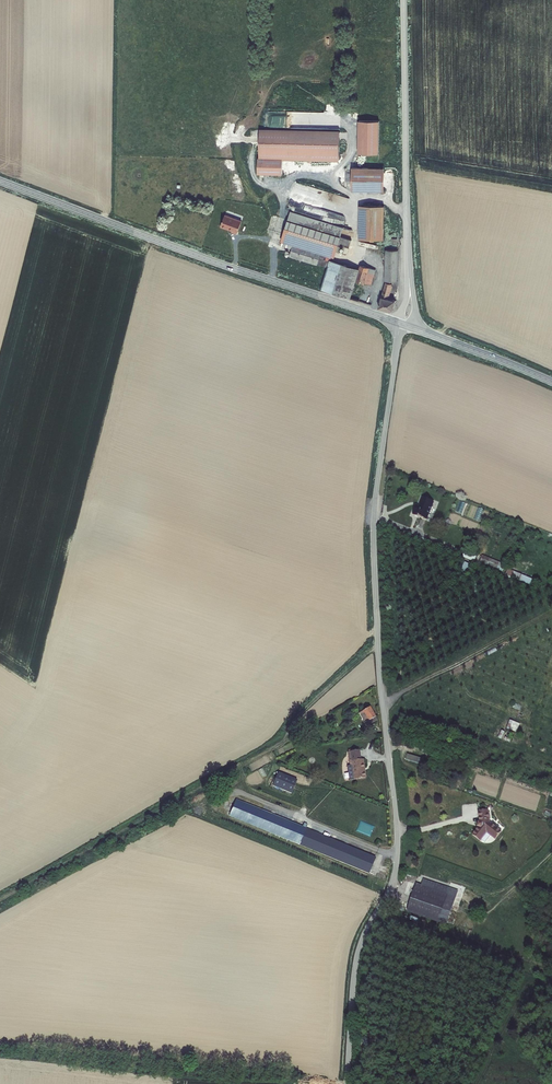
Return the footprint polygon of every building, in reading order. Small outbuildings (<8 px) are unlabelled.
[(372,120),(372,153),(379,153),(379,128),(381,128),(381,120),(372,120)] [(385,193),(385,170),(352,169),(352,192),(385,193)] [(385,239),(385,206),(360,206),(360,239),(385,239)] [(291,209),(280,243),(292,247),(290,255),(318,264),(318,262),(328,265),(321,287),(350,297),(351,295),(359,269),(330,260),(332,255),(335,256),(337,251),(347,254),(352,238),(341,235),(344,226),(291,209)] [(229,213),(225,224),(237,228),(236,230),(242,231),(246,218),(229,213)] [(362,258),(359,269),(351,295),(359,298),(363,285),(365,278),(373,281),(378,263),(362,258)] [(385,282),(378,306),(387,309),(392,306),(394,299),(388,296),(392,284),(385,282)] [(363,285),(359,298),(367,300),(371,287),(363,285)] [(422,513),(418,523),(432,527),(438,511),(428,507),(424,514),(422,513)] [(476,517),(482,519),(484,508),(479,507),(476,517)] [(466,552),(464,557),(474,561),(476,556),(466,552)] [(482,555),(480,561),(503,571),(506,564),(482,555)] [(464,562),(460,574),(468,577),(472,565),(464,562)] [(487,565),(485,570),(497,575),(499,570),(487,565)] [(508,568),(505,575),(531,585),(534,579),(508,568)] [(356,711),(363,724),(374,718),(366,705),(356,711)] [(518,731),(520,722),(510,720),(507,729),(518,731)] [(342,780),(359,780),(358,761),(355,761),(355,751),(344,752),(345,766),(342,766),(342,780)] [(408,753),(406,759),(421,763),(422,757),(408,753)] [(427,766),(412,761),(411,766),(426,771),(427,766)] [(286,777),(281,789),(300,796),(305,784),(286,777)] [(247,798),(240,816),(380,872),(387,854),(247,798)] [(493,819),(484,820),(485,830),(484,830),(483,834),(484,834),(478,842),(485,848),(492,839),(501,846),(507,839),(495,829),(493,819)] [(421,891),(413,916),(453,930),(463,898),(431,887),(429,894),(421,891)] [(413,916),(411,920),(451,934),(453,930),(413,916)]
